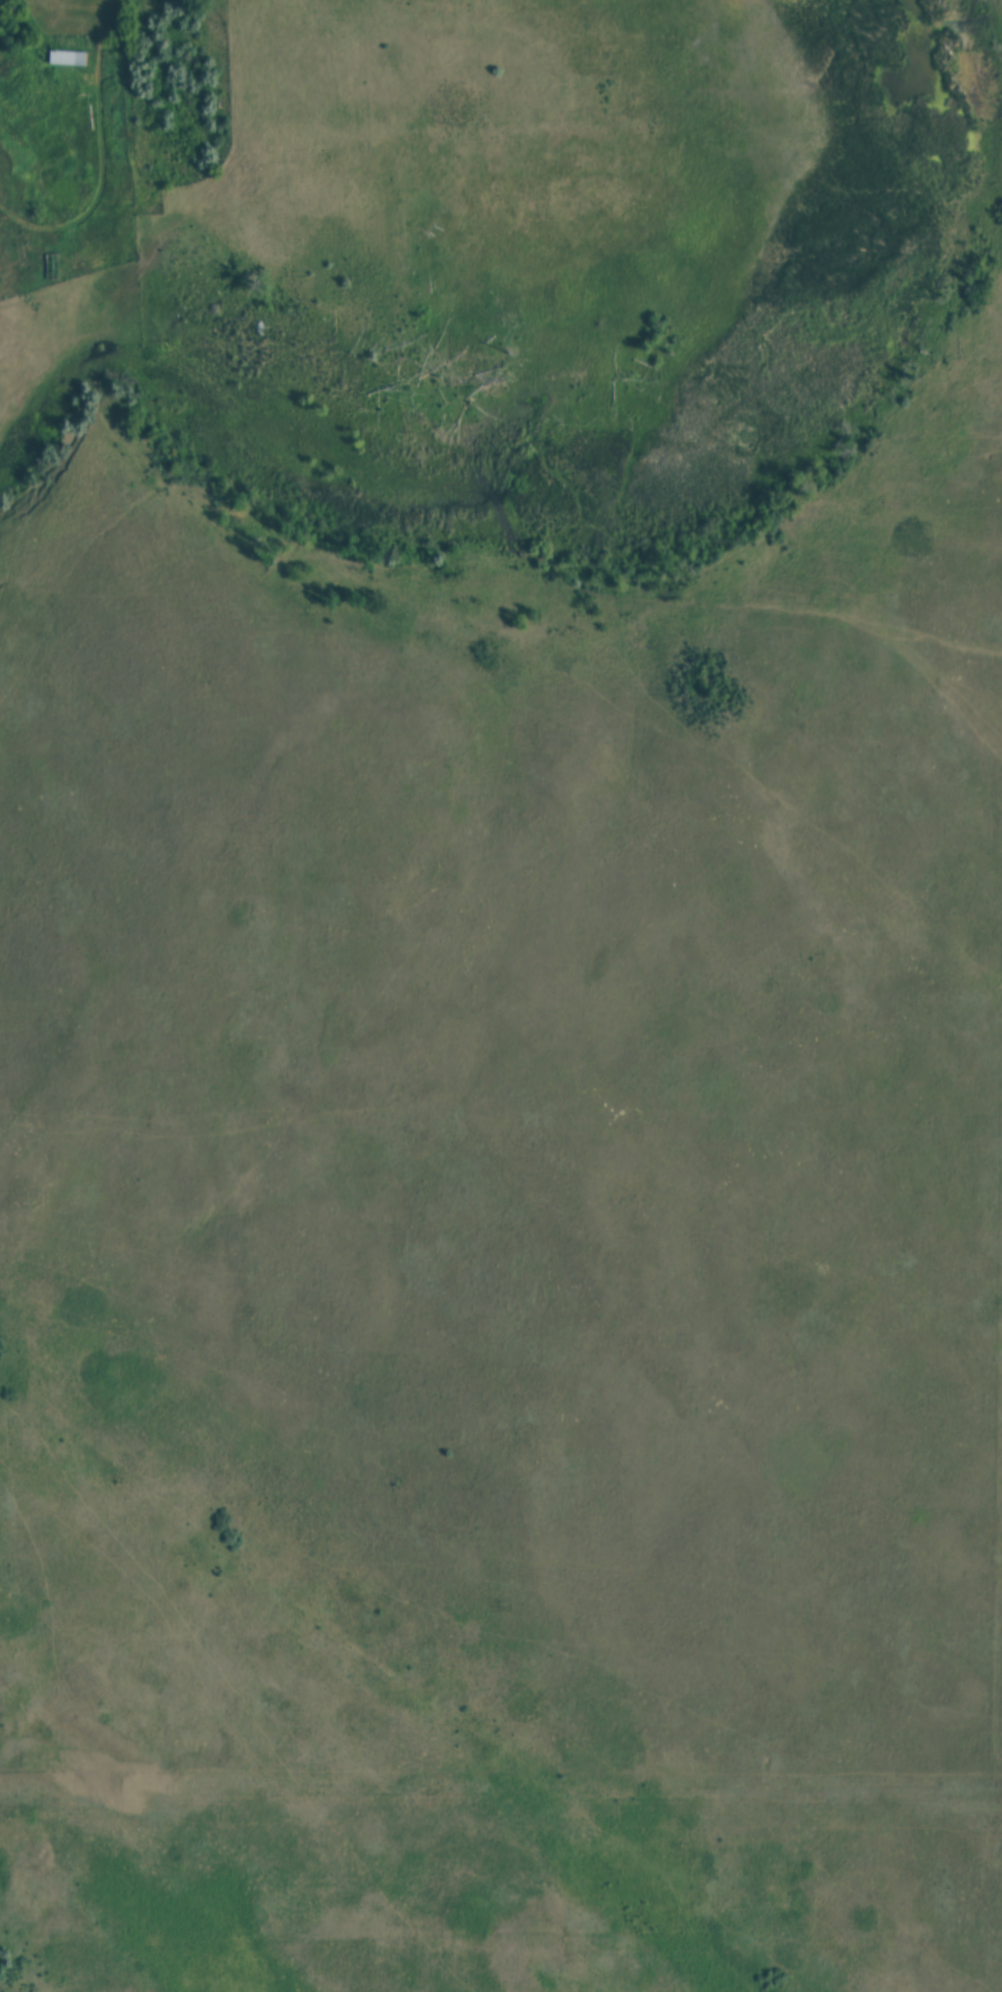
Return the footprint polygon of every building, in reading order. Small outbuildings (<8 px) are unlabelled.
[(87,66),(87,51),(50,51),(50,66),(87,66)]
